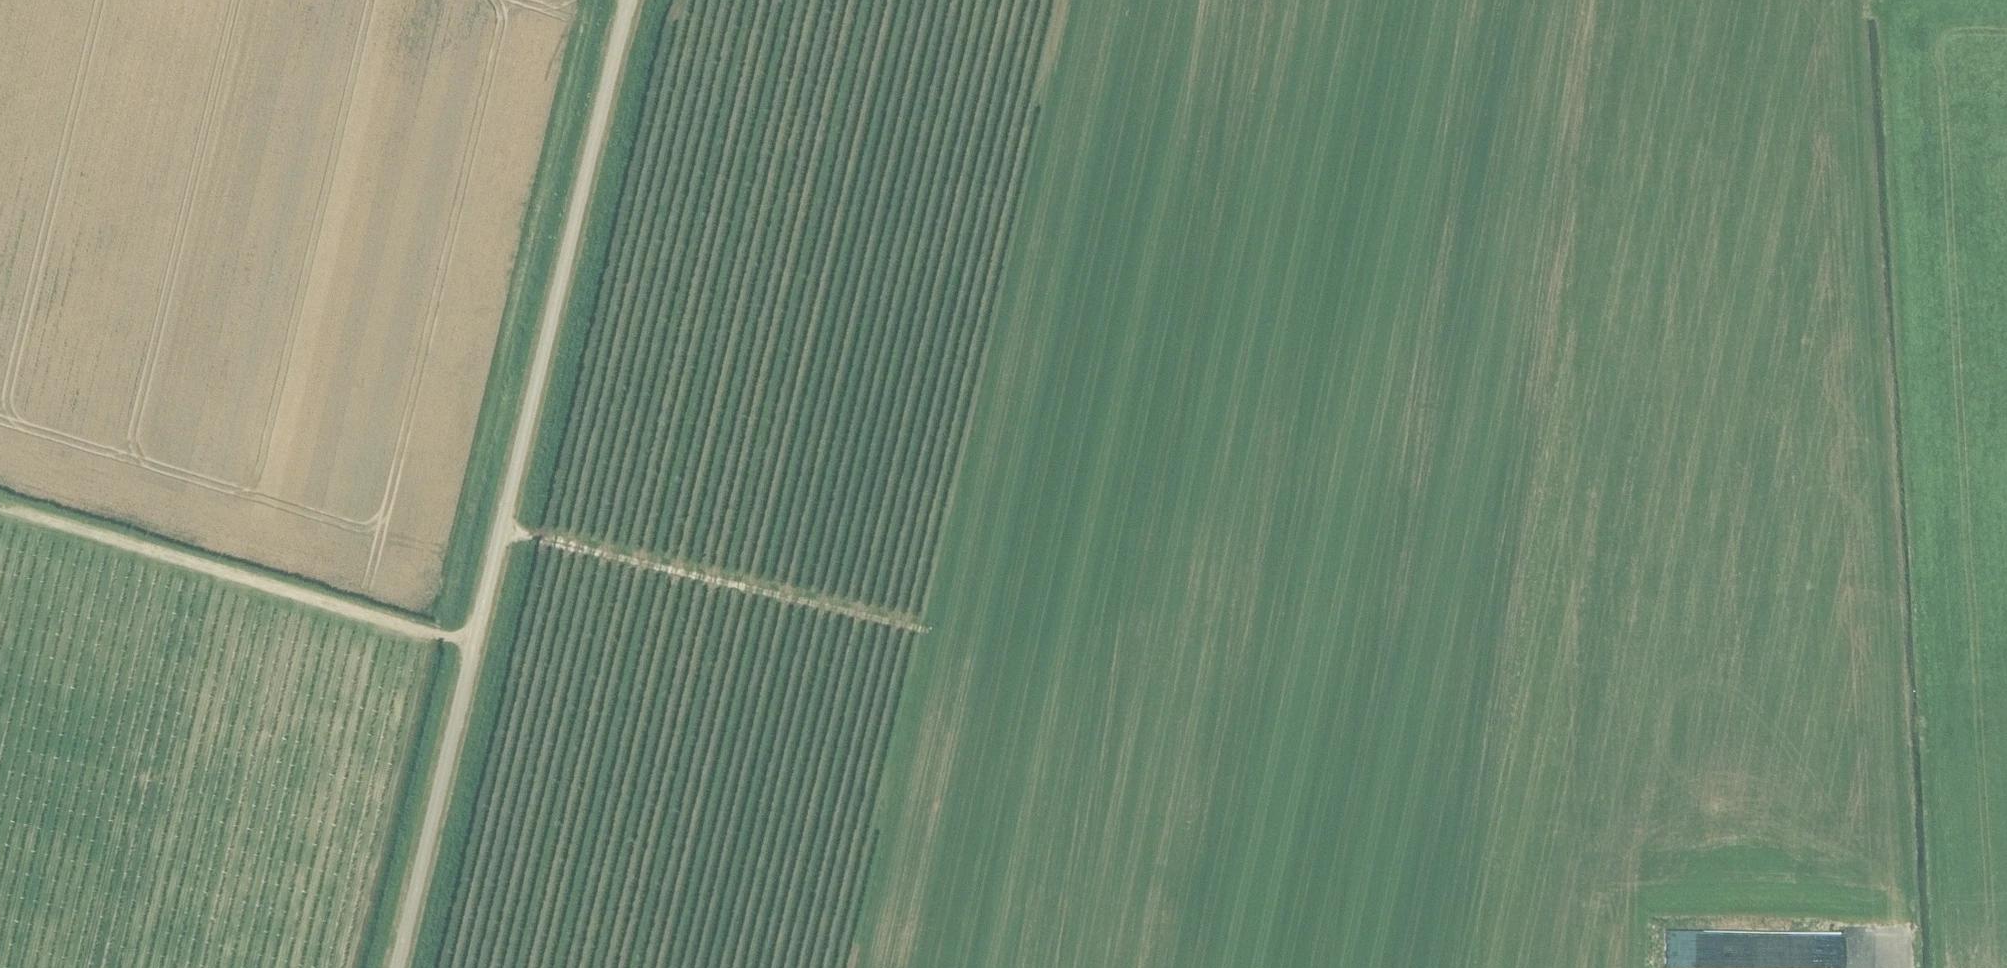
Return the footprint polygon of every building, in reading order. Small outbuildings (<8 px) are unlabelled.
[(1661,967),(1698,967),(1699,937),(1662,936),(1661,967)]
